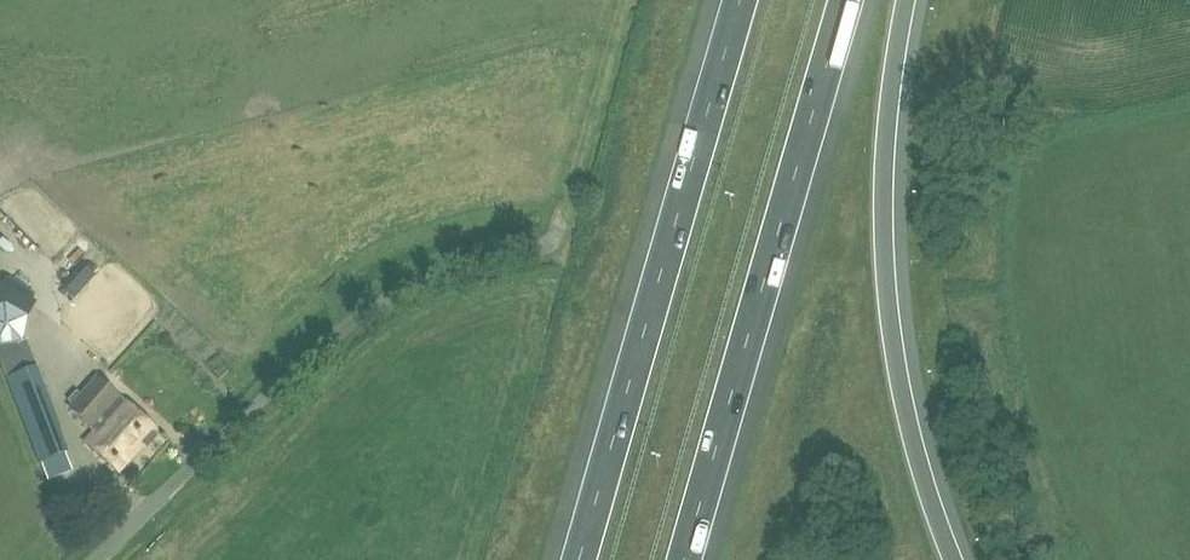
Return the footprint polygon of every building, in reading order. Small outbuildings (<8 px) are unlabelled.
[(83,264),(62,287),(73,296),(93,274),(83,264)] [(24,315),(34,300),(29,298),(32,293),(5,277),(2,281),(0,281),(0,303),(24,315)] [(19,342),(24,315),(0,303),(0,343),(19,342)] [(1,366),(29,355),(25,342),(24,340),(19,342),(0,343),(0,362),(1,366)] [(35,462),(65,451),(56,426),(58,425),(29,355),(0,367),(0,376),(35,462)] [(153,431),(154,429),(121,399),(96,377),(81,394),(75,388),(65,399),(72,405),(70,408),(95,430),(85,441),(118,470),(143,442),(147,446),(157,434),(153,431)]
